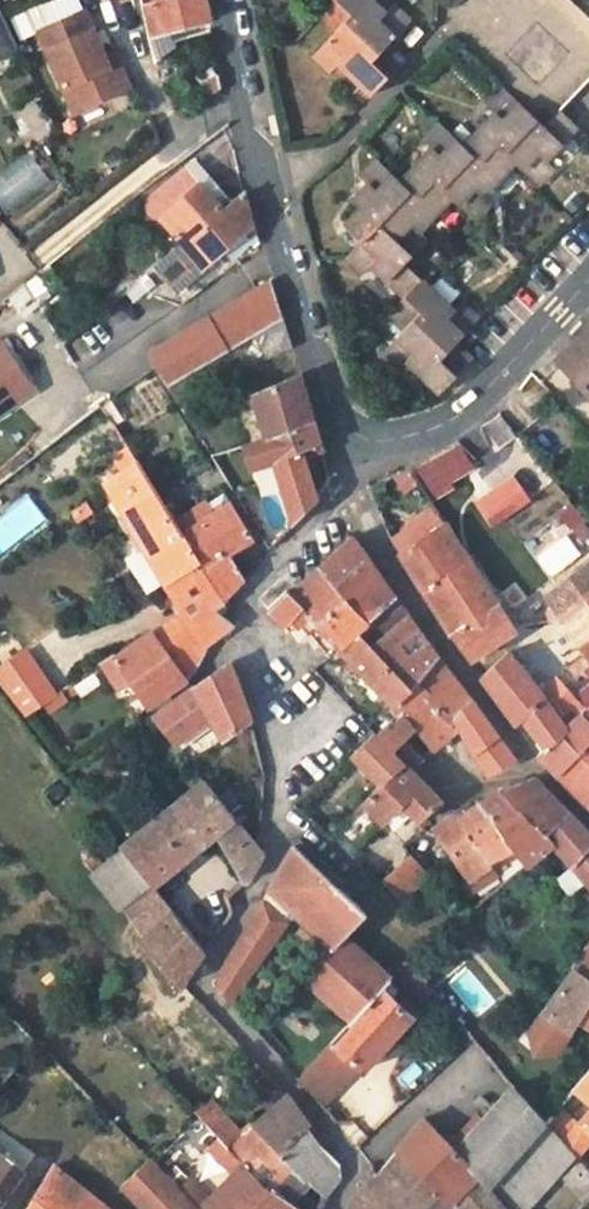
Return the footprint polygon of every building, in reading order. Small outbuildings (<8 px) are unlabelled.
[(160,30),(178,27),(207,22),(202,0),(154,0),(153,0),(160,30)] [(339,0),(335,0),(321,14),(334,26),(312,52),(328,68),(335,61),(371,94),(385,76),(372,60),(382,49),(375,41),(371,45),(353,31),(350,33),(342,24),(352,12),(339,0)] [(352,12),(342,24),(350,33),(353,31),(371,45),(375,41),(382,49),(372,60),(385,76),(402,59),(384,42),(405,18),(388,1),(381,8),(373,0),(339,0),(352,12)] [(20,50),(0,7),(0,59),(20,50)] [(89,16),(42,35),(70,101),(125,78),(115,54),(106,58),(101,45),(89,16)] [(181,40),(178,27),(160,30),(164,51),(181,40)] [(110,41),(101,45),(106,58),(115,54),(110,41)] [(220,85),(216,71),(200,83),(208,93),(220,85)] [(438,122),(423,139),(431,145),(398,180),(375,159),(360,175),(368,181),(353,200),(362,208),(346,225),(361,240),(346,257),(364,274),(372,266),(404,296),(389,313),(405,328),(385,352),(401,368),(407,361),(439,390),(470,357),(457,341),(479,316),(460,300),(453,308),(404,262),(426,235),(420,228),(449,197),(475,219),(490,201),(482,193),(510,162),(535,183),(553,162),(546,156),(576,126),(559,109),(543,126),(501,86),(485,104),(491,111),(464,144),(438,122)] [(24,145),(54,132),(39,97),(9,110),(24,145)] [(163,219),(203,185),(187,164),(146,199),(145,212),(157,224),(163,219)] [(229,243),(253,221),(244,193),(224,209),(203,185),(163,219),(182,244),(158,267),(177,288),(229,243)] [(257,231),(253,221),(229,243),(234,249),(257,231)] [(283,319),(271,278),(147,353),(157,368),(170,388),(255,337),(283,319)] [(290,346),(283,319),(255,337),(266,358),(290,346)] [(36,390),(0,338),(0,415),(36,390)] [(564,363),(588,392),(588,342),(564,363)] [(268,439),(312,419),(298,375),(277,387),(255,399),(268,439)] [(496,444),(512,435),(502,416),(486,425),(496,444)] [(301,457),(320,450),(312,419),(268,439),(246,449),(252,469),(276,461),(296,523),(317,501),(304,466),(301,457)] [(431,497),(477,469),(458,438),(412,466),(431,497)] [(225,603),(222,597),(182,534),(127,446),(112,456),(122,472),(103,486),(180,610),(205,643),(218,632),(232,621),(227,615),(225,603)] [(324,462),(320,450),(301,457),(304,466),(324,462)] [(491,527),(532,499),(514,473),(473,501),(491,527)] [(0,514),(0,555),(48,521),(29,493),(0,514)] [(588,539),(588,525),(573,500),(559,510),(581,544),(588,539)] [(182,534),(222,597),(244,575),(230,551),(252,535),(231,502),(182,534)] [(394,540),(449,627),(471,658),(520,625),(504,599),(500,601),(449,521),(440,506),(417,519),(394,540)] [(546,577),(583,555),(563,522),(526,544),(546,577)] [(351,534),(318,565),(334,587),(368,559),(351,534)] [(408,616),(368,559),(334,587),(344,600),(362,625),(357,631),(372,648),(377,644),(408,616)] [(583,641),(588,637),(588,561),(548,591),(559,613),(567,618),(583,641)] [(344,600),(334,587),(318,565),(288,592),(301,605),(308,613),(318,623),(344,600)] [(283,623),(301,605),(288,592),(271,607),(283,623)] [(339,645),(357,631),(362,625),(344,600),(318,623),(328,633),(339,645)] [(185,678),(205,643),(180,610),(151,632),(185,678)] [(436,656),(408,616),(377,644),(410,687),(416,680),(436,656)] [(396,704),(410,687),(377,644),(372,648),(357,631),(339,645),(396,704)] [(148,703),(185,678),(151,632),(133,644),(114,656),(102,663),(119,689),(131,682),(148,703)] [(103,639),(114,656),(133,644),(126,632),(113,640),(109,634),(103,639)] [(24,717),(43,704),(50,714),(66,703),(27,644),(0,663),(0,681),(24,717)] [(559,773),(588,744),(588,711),(586,709),(570,721),(562,713),(579,698),(560,676),(544,689),(510,651),(486,676),(521,721),(526,717),(547,743),(541,752),(559,773)] [(472,702),(436,656),(416,680),(453,719),(472,702)] [(211,673),(151,717),(172,743),(209,718),(220,740),(251,718),(250,713),(226,662),(211,673)] [(426,742),(453,719),(416,680),(410,687),(396,704),(403,712),(400,713),(417,732),(426,742)] [(515,758),(472,702),(453,719),(461,725),(488,772),(515,758)] [(417,732),(400,713),(374,731),(355,749),(386,786),(405,766),(412,771),(420,763),(405,747),(417,732)] [(453,719),(426,742),(434,751),(461,725),(453,719)] [(559,773),(588,799),(588,744),(559,773)] [(440,800),(412,771),(405,766),(386,786),(366,804),(341,828),(358,847),(401,805),(411,813),(418,823),(440,800)] [(150,880),(152,882),(206,839),(243,878),(247,876),(250,873),(263,850),(203,779),(123,845),(150,880)] [(534,779),(503,786),(547,832),(567,812),(534,779)] [(553,838),(547,832),(503,786),(480,803),(519,853),(525,861),(550,840),(553,838)] [(519,853),(480,803),(459,818),(491,863),(508,851),(513,857),(519,853)] [(405,838),(416,821),(398,809),(387,826),(405,838)] [(567,812),(547,832),(553,838),(550,840),(588,886),(588,834),(567,812)] [(473,875),(491,863),(459,818),(441,831),(435,840),(460,868),(464,865),(473,875)] [(389,979),(391,977),(344,933),(365,911),(351,894),(296,842),(270,885),(231,953),(240,962),(294,909),(331,947),(304,977),(352,1019),(382,988),(389,979)] [(120,905),(150,880),(123,845),(90,871),(120,905)] [(401,895),(428,871),(413,852),(383,873),(401,895)] [(152,882),(150,880),(120,905),(145,937),(171,908),(152,882)] [(229,898),(219,906),(206,893),(189,907),(214,934),(228,913),(231,907),(229,898)] [(204,949),(171,908),(145,937),(141,942),(174,980),(180,984),(204,949)] [(217,989),(228,1000),(294,909),(240,962),(231,953),(226,960),(225,962),(232,970),(217,985),(217,989)] [(545,1008),(574,1027),(588,1013),(588,945),(545,1008)] [(406,960),(391,977),(389,979),(413,999),(426,983),(406,960)] [(232,970),(225,962),(216,974),(217,985),(232,970)] [(463,970),(451,981),(477,1010),(489,999),(463,970)] [(410,1014),(382,988),(352,1019),(332,1042),(297,1080),(320,1107),(358,1064),(363,1068),(410,1014)] [(581,1084),(577,1088),(588,1099),(588,1071),(581,1084)] [(484,1184),(543,1122),(515,1086),(454,1146),(425,1117),(382,1165),(349,1208),(420,1208),(424,1205),(428,1208),(445,1208),(452,1201),(459,1208),(504,1208),(484,1184)] [(273,1188),(293,1164),(315,1141),(288,1099),(282,1097),(243,1132),(226,1147),(243,1165),(273,1188)] [(196,1115),(226,1147),(243,1132),(212,1100),(196,1115)] [(543,1122),(574,1154),(588,1139),(588,1104),(574,1121),(557,1108),(543,1122)] [(212,1135),(197,1121),(190,1127),(204,1141),(212,1135)] [(66,1148),(55,1141),(50,1149),(62,1155),(66,1148)] [(335,1160),(315,1141),(293,1164),(301,1171),(323,1194),(337,1175),(338,1170),(335,1160)] [(0,1149),(0,1207),(23,1164),(0,1149)] [(148,1160),(123,1183),(149,1208),(193,1208),(148,1160)] [(56,1163),(28,1208),(113,1208),(56,1163)] [(285,1197),(273,1188),(243,1165),(206,1206),(208,1208),(301,1208),(285,1197)] [(285,1197),(301,1208),(322,1208),(323,1194),(301,1171),(285,1197)]
